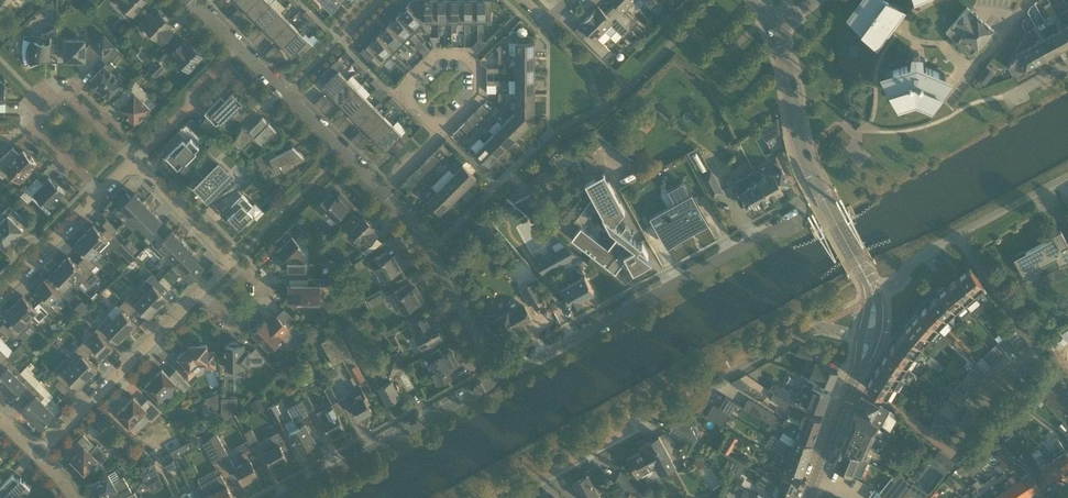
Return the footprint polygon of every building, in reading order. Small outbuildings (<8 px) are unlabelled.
[(121,3),(120,3),(133,16),(140,10),(139,8),(147,0),(118,0),(121,3)] [(246,9),(246,10),(256,0),(238,0),(237,1),(246,9)] [(246,10),(255,19),(271,3),(268,0),(256,0),(246,10)] [(341,0),(320,0),(332,12),(339,4),(338,3),(340,1),(342,2),(342,1),(341,0)] [(428,32),(414,0),(412,0),(405,7),(406,8),(404,10),(403,9),(396,16),(412,32),(418,27),(426,34),(428,32)] [(428,32),(431,32),(430,22),(438,21),(438,0),(414,0),(428,32)] [(451,21),(451,0),(438,0),(438,21),(438,32),(439,32),(444,32),(444,21),(451,21)] [(451,21),(451,32),(452,32),(457,32),(457,21),(465,21),(465,0),(451,0),(451,21)] [(465,21),(465,32),(470,32),(470,21),(478,21),(478,0),(465,0),(465,21)] [(483,32),(483,21),(492,21),(491,0),(478,0),(478,21),(478,40),(471,47),(476,52),(485,42),(483,40),(483,32)] [(632,3),(630,0),(611,0),(615,5),(611,9),(631,29),(638,22),(626,10),(632,3)] [(658,0),(630,0),(632,3),(638,8),(645,2),(652,9),(659,1),(658,0)] [(856,9),(854,12),(854,13),(850,18),(863,30),(863,31),(869,35),(876,40),(883,31),(886,33),(892,25),(897,29),(908,64),(902,66),(893,69),(892,69),(886,71),(887,76),(891,86),(890,87),(892,89),(915,81),(938,91),(939,88),(943,78),(945,73),(939,70),(939,71),(933,68),(923,64),(925,60),(920,60),(919,54),(913,53),(912,60),(901,26),(895,21),(892,19),(898,11),(899,11),(913,0),(863,0),(856,9)] [(264,28),(280,12),(271,3),(255,19),(264,28)] [(624,37),(631,29),(611,9),(606,14),(598,6),(589,15),(610,36),(617,30),(624,37)] [(956,40),(972,54),(977,48),(978,48),(993,29),(977,15),(976,15),(967,7),(952,25),(954,26),(954,27),(962,33),(956,40)] [(237,25),(245,17),(236,8),(228,16),(237,25)] [(303,14),(309,20),(312,17),(306,11),(303,14)] [(174,32),(169,27),(171,24),(168,21),(167,21),(167,19),(165,16),(163,16),(159,12),(154,18),(149,13),(139,22),(156,39),(157,39),(162,44),(174,32)] [(273,37),(289,21),(280,12),(264,28),(273,37)] [(587,33),(582,37),(603,58),(610,50),(603,43),(610,36),(589,15),(579,25),(587,33)] [(420,40),(412,32),(396,16),(395,16),(397,18),(394,20),(393,19),(386,26),(403,42),(408,36),(416,44),(419,40),(420,40)] [(318,23),(312,17),(309,20),(315,26),(318,23)] [(1060,49),(1067,45),(1067,36),(1063,27),(1058,30),(1051,18),(1045,21),(1047,25),(1060,49)] [(282,46),(298,30),(289,21),(273,37),(282,46)] [(1039,40),(1048,56),(1060,49),(1047,25),(1045,21),(1036,26),(1042,38),(1039,40)] [(383,29),(376,36),(393,52),(399,46),(406,53),(409,50),(410,50),(403,42),(386,26),(387,27),(385,30),(383,29)] [(1027,46),(1036,63),(1048,56),(1039,40),(1042,38),(1036,26),(1029,30),(1031,33),(1028,35),(1033,44),(1027,46)] [(31,66),(41,61),(42,61),(43,60),(51,60),(51,52),(58,52),(57,27),(42,33),(42,43),(24,38),(22,47),(23,56),(25,64),(28,63),(30,65),(31,66)] [(296,51),(302,57),(319,40),(314,35),(312,35),(309,38),(305,34),(303,36),(298,30),(282,46),(292,56),(293,55),(292,55),(296,51)] [(1029,30),(1026,32),(1025,34),(1024,33),(1016,51),(1016,52),(1018,57),(1012,61),(1009,66),(1012,71),(1018,72),(1036,63),(1027,46),(1033,44),(1028,35),(1031,33),(1029,30)] [(85,58),(85,57),(92,56),(98,52),(102,57),(101,58),(102,58),(114,46),(114,45),(104,34),(92,46),(90,44),(87,47),(85,46),(85,40),(64,40),(64,61),(82,61),(83,59),(85,58)] [(393,52),(376,36),(377,37),(375,40),(373,38),(366,46),(374,54),(383,62),(389,56),(396,63),(400,60),(400,59),(393,52)] [(191,44),(190,45),(189,47),(183,41),(171,53),(177,59),(176,59),(189,72),(196,66),(195,64),(203,56),(199,52),(199,50),(197,48),(195,48),(194,47),(191,44)] [(516,42),(516,54),(534,55),(534,42),(516,42)] [(273,63),(282,54),(273,44),(263,52),(273,63)] [(120,52),(114,46),(102,58),(108,64),(120,52)] [(360,52),(368,60),(374,54),(366,46),(360,52)] [(534,67),(534,55),(516,54),(516,67),(534,67)] [(142,61),(148,67),(153,62),(147,56),(142,61)] [(148,67),(147,69),(156,78),(166,69),(156,59),(153,62),(148,67)] [(352,63),(358,69),(361,66),(355,60),(352,63)] [(322,86),(331,95),(332,96),(347,80),(332,64),(321,76),(327,82),(323,86),(322,85),(322,86)] [(122,83),(126,78),(120,72),(115,76),(105,66),(90,80),(108,98),(122,83)] [(367,72),(361,66),(358,69),(364,75),(367,72)] [(534,80),(534,67),(516,67),(516,80),(534,80)] [(984,85),(987,81),(980,76),(978,79),(984,85)] [(370,82),(376,87),(379,84),(374,78),(370,82)] [(347,80),(332,96),(341,105),(357,89),(347,80)] [(534,92),(534,80),(516,80),(516,92),(534,92)] [(142,117),(150,109),(143,101),(146,98),(146,93),(134,81),(120,95),(126,101),(119,109),(134,124),(137,122),(138,123),(143,118),(142,117)] [(385,90),(379,84),(376,87),(382,93),(385,90)] [(357,89),(341,105),(350,114),(366,98),(357,89)] [(245,122),(248,117),(249,115),(245,113),(250,103),(239,92),(235,95),(232,92),(225,99),(222,96),(204,113),(208,116),(199,125),(209,136),(222,123),(222,124),(231,114),(245,122)] [(534,105),(534,92),(516,92),(516,105),(534,105)] [(389,100),(394,106),(398,102),(392,97),(389,100)] [(366,98),(350,114),(359,123),(375,107),(366,98)] [(398,102),(394,106),(400,111),(403,108),(398,102)] [(476,110),(485,119),(490,113),(490,112),(482,104),(476,110)] [(516,105),(516,111),(535,119),(535,112),(534,112),(534,105),(516,105)] [(494,116),(500,110),(497,106),(490,112),(490,113),(494,116)] [(359,123),(368,132),(384,116),(375,107),(359,123)] [(485,119),(476,110),(473,113),(481,122),(485,119)] [(332,120),(340,130),(351,121),(342,111),(332,120)] [(516,111),(511,116),(524,129),(530,124),(530,125),(535,119),(516,111)] [(642,128),(643,129),(643,128),(642,128),(651,119),(643,112),(634,122),(642,128)] [(464,122),(473,131),(476,127),(477,129),(483,123),(481,122),(473,113),(467,119),(464,122)] [(368,132),(377,141),(393,125),(384,116),(368,132)] [(502,125),(516,138),(524,129),(511,116),(502,125)] [(253,134),(263,143),(269,137),(271,139),(274,139),(277,138),(278,135),(278,132),(276,130),(276,129),(269,122),(268,122),(263,117),(257,122),(248,117),(245,122),(234,143),(240,147),(241,146),(253,134)] [(777,118),(758,128),(761,133),(769,128),(774,136),(780,132),(777,118)] [(856,127),(858,128),(860,123),(855,120),(852,126),(854,127),(853,129),(855,130),(856,127)] [(458,128),(459,128),(455,131),(464,140),(467,136),(468,138),(474,132),(473,131),(464,122),(458,128)] [(401,148),(410,139),(404,132),(402,134),(393,125),(377,141),(387,151),(387,150),(395,142),(401,148)] [(507,147),(516,138),(502,125),(493,134),(507,147)] [(350,138),(359,148),(368,139),(359,130),(350,138)] [(195,151),(199,146),(191,138),(188,140),(179,131),(165,145),(171,151),(166,156),(178,168),(185,161),(186,163),(196,152),(195,151)] [(498,156),(507,147),(493,134),(485,143),(498,156)] [(489,165),(498,156),(485,143),(476,151),(472,147),(467,152),(480,164),(484,160),(489,165)] [(442,144),(439,147),(448,156),(451,152),(442,144)] [(305,159),(301,156),(302,155),(293,146),(276,155),(272,149),(256,158),(263,172),(270,168),(274,176),(305,159)] [(35,164),(36,163),(30,157),(31,155),(30,156),(23,150),(15,158),(8,151),(0,159),(0,174),(5,169),(20,183),(31,172),(29,170),(35,164)] [(204,157),(214,168),(196,186),(205,194),(203,196),(207,200),(232,174),(229,170),(227,171),(219,163),(219,162),(208,151),(204,157)] [(442,161),(434,153),(430,156),(439,165),(442,161)] [(467,160),(454,173),(467,186),(476,177),(472,173),(476,169),(467,160)] [(759,179),(769,197),(783,189),(782,188),(790,184),(782,168),(780,169),(776,161),(771,164),(776,172),(774,173),(773,172),(759,179)] [(430,173),(433,170),(425,162),(421,165),(430,173)] [(724,192),(711,169),(700,176),(713,198),(724,192)] [(759,179),(754,170),(744,175),(744,177),(733,182),(738,192),(737,192),(739,194),(737,199),(741,205),(745,206),(747,208),(754,204),(755,205),(769,197),(759,179)] [(405,181),(415,192),(423,184),(421,182),(424,179),(416,171),(413,174),(405,181)] [(454,173),(445,182),(458,195),(467,186),(454,173)] [(625,211),(620,203),(604,173),(585,184),(610,230),(617,235),(608,246),(581,225),(573,235),(576,237),(574,239),(572,237),(571,237),(607,265),(615,272),(626,258),(633,272),(652,261),(638,250),(639,248),(649,255),(642,243),(640,245),(629,236),(634,230),(633,230),(632,231),(630,230),(631,229),(625,224),(621,230),(614,224),(625,211)] [(33,194),(40,201),(41,202),(44,199),(52,206),(66,192),(58,185),(57,186),(49,177),(40,186),(35,181),(38,178),(22,193),(28,199),(33,194)] [(260,186),(255,180),(248,184),(254,190),(260,186)] [(458,195),(445,182),(436,191),(449,204),(458,195)] [(667,232),(673,243),(673,244),(675,246),(682,242),(681,240),(680,239),(680,238),(689,232),(688,232),(706,221),(708,224),(709,224),(692,193),(689,194),(683,183),(667,192),(664,193),(671,206),(651,217),(650,216),(650,217),(659,233),(667,247),(668,247),(661,235),(667,232)] [(229,205),(229,206),(220,214),(228,222),(230,220),(236,226),(239,229),(245,222),(248,225),(255,217),(252,215),(253,215),(247,209),(252,204),(238,190),(224,197),(233,205),(231,207),(229,205)] [(440,213),(449,204),(436,191),(427,200),(440,213)] [(130,216),(144,202),(135,193),(131,197),(126,192),(116,202),(121,207),(126,212),(120,217),(124,222),(125,222),(130,216)] [(335,199),(330,194),(330,193),(316,208),(326,218),(330,215),(336,221),(352,205),(351,204),(351,202),(348,199),(346,199),(340,193),(335,199)] [(513,203),(530,215),(540,202),(529,194),(513,203)] [(582,197),(568,213),(569,214),(569,213),(576,218),(574,221),(574,222),(591,200),(590,200),(588,203),(582,197)] [(144,202),(130,216),(125,222),(134,231),(139,225),(153,211),(144,202)] [(507,202),(499,210),(507,217),(514,209),(507,202)] [(2,213),(6,217),(0,222),(0,244),(2,246),(3,245),(5,247),(12,241),(13,243),(19,237),(17,236),(23,229),(21,227),(26,222),(10,205),(2,213)] [(153,211),(139,225),(148,235),(144,239),(149,244),(158,234),(154,229),(162,221),(153,211)] [(359,243),(356,245),(362,251),(378,236),(372,230),(375,228),(371,224),(371,222),(369,220),(367,220),(363,216),(359,220),(354,215),(343,226),(359,243)] [(112,234),(117,229),(107,219),(102,224),(107,228),(112,234)] [(111,243),(116,238),(112,234),(107,228),(102,233),(93,225),(84,234),(99,249),(108,240),(111,243)] [(299,234),(291,226),(276,241),(281,246),(277,251),(284,258),(285,257),(288,260),(288,261),(288,271),(307,271),(307,261),(304,261),(304,252),(297,245),(299,243),(295,238),(299,234)] [(163,239),(158,234),(149,244),(148,245),(162,259),(167,254),(181,240),(172,230),(163,239)] [(1017,257),(1026,275),(1035,270),(1036,271),(1038,269),(1038,268),(1056,258),(1060,265),(1067,261),(1067,242),(1061,230),(1045,238),(1047,241),(1017,257)] [(99,249),(84,234),(75,243),(86,255),(81,260),(91,269),(96,265),(90,258),(99,249)] [(167,254),(176,263),(190,249),(181,240),(167,254)] [(536,262),(542,275),(578,255),(565,246),(536,262)] [(200,258),(190,249),(176,263),(173,266),(190,283),(204,269),(197,261),(200,258)] [(842,265),(869,251),(867,249),(841,263),(842,265)] [(387,251),(385,251),(369,260),(376,274),(381,271),(385,278),(404,267),(401,261),(401,259),(399,256),(398,255),(397,253),(390,257),(387,251)] [(59,265),(77,284),(82,279),(85,282),(94,273),(91,269),(81,260),(77,264),(68,256),(59,265)] [(349,258),(343,263),(348,269),(353,264),(349,258)] [(58,283),(53,288),(60,294),(59,294),(63,298),(67,302),(81,288),(77,284),(59,265),(49,275),(58,283)] [(355,265),(349,268),(353,274),(359,271),(355,265)] [(560,284),(552,288),(554,291),(559,300),(567,296),(572,306),(583,301),(582,299),(595,292),(585,274),(580,266),(572,271),(575,276),(570,278),(569,276),(559,281),(560,284)] [(959,277),(974,295),(977,299),(987,291),(970,268),(969,269),(970,270),(968,272),(966,270),(959,276),(959,277)] [(144,294),(159,308),(168,299),(159,291),(164,286),(159,280),(152,273),(142,283),(148,289),(144,294)] [(163,275),(159,280),(164,286),(168,290),(173,285),(163,275)] [(956,279),(949,285),(970,309),(970,310),(979,302),(977,299),(974,295),(959,277),(960,278),(957,280),(956,279)] [(291,289),(288,289),(288,297),(285,300),(294,309),(297,306),(296,301),(303,301),(305,304),(308,305),(312,305),(315,304),(317,301),(320,301),(320,286),(325,286),(325,278),(308,278),(308,285),(291,285),(291,289)] [(44,297),(39,302),(49,312),(53,307),(63,298),(59,294),(60,294),(53,288),(45,279),(35,289),(44,297)] [(535,280),(519,288),(528,305),(544,296),(535,280)] [(408,291),(405,285),(387,294),(395,308),(399,305),(403,312),(423,301),(422,300),(423,298),(421,295),(419,295),(415,287),(408,291)] [(947,289),(946,287),(945,288),(944,286),(938,291),(940,293),(939,293),(939,294),(955,311),(956,311),(961,317),(970,309),(949,285),(948,285),(950,287),(947,289)] [(144,294),(139,298),(133,292),(123,301),(133,311),(138,306),(149,318),(159,308),(144,294)] [(936,296),(929,303),(946,320),(955,311),(939,294),(940,296),(938,298),(936,296)] [(39,321),(49,312),(39,302),(34,307),(23,295),(13,305),(28,319),(33,315),(39,321)] [(133,311),(123,301),(118,306),(122,310),(113,319),(127,334),(137,324),(128,316),(133,311)] [(927,305),(920,312),(921,312),(920,312),(938,329),(938,328),(944,334),(952,326),(946,320),(929,303),(930,305),(928,307),(927,305)] [(12,322),(8,327),(13,333),(17,337),(31,323),(28,319),(13,305),(4,314),(12,322)] [(510,310),(495,319),(506,339),(521,330),(519,326),(531,319),(525,306),(512,313),(510,310)] [(53,307),(49,312),(54,317),(58,312),(53,307)] [(938,329),(920,312),(922,314),(919,316),(918,315),(917,316),(915,314),(909,321),(929,338),(934,342),(942,333),(937,329),(938,329)] [(109,315),(95,329),(105,339),(109,334),(118,343),(127,334),(113,319),(109,315)] [(289,328),(279,318),(277,315),(268,324),(265,320),(258,327),(256,327),(253,330),(253,332),(252,333),(269,350),(282,337),(281,336),(289,328)] [(435,323),(432,325),(427,316),(412,325),(417,333),(414,335),(423,351),(433,345),(433,344),(443,338),(440,333),(441,331),(439,328),(437,328),(435,323)] [(907,331),(904,333),(921,347),(929,338),(909,321),(904,327),(906,328),(905,329),(907,331)] [(13,333),(8,327),(4,323),(0,327),(0,329),(8,338),(13,333)] [(351,325),(342,330),(346,337),(355,332),(351,325)] [(113,348),(105,339),(95,329),(81,344),(90,353),(95,349),(104,357),(113,348)] [(1006,335),(1015,347),(1024,340),(1015,329),(1006,335)] [(334,365),(344,359),(352,355),(339,332),(322,341),(334,365)] [(899,341),(897,344),(914,357),(921,347),(904,333),(903,332),(897,340),(899,341)] [(1015,347),(1006,335),(998,342),(1008,353),(1015,347)] [(891,351),(889,354),(910,370),(917,359),(897,344),(895,342),(889,350),(891,351)] [(998,342),(990,349),(1000,360),(1008,353),(998,342)] [(204,363),(204,368),(215,368),(215,352),(207,352),(207,345),(194,345),(194,343),(189,343),(185,347),(186,348),(178,357),(183,362),(177,368),(188,379),(196,372),(192,368),(197,363),(204,363)] [(233,343),(229,344),(229,345),(226,345),(226,350),(224,350),(224,352),(226,352),(226,368),(243,368),(243,365),(249,365),(249,363),(254,363),(254,365),(261,365),(266,360),(255,349),(251,353),(249,353),(249,351),(243,351),(243,345),(238,345),(238,344),(233,343)] [(86,358),(90,353),(81,344),(71,353),(75,357),(70,361),(88,379),(97,370),(86,358)] [(811,360),(815,351),(802,345),(800,344),(796,353),(811,360)] [(450,351),(443,355),(439,348),(427,355),(435,369),(430,372),(437,385),(455,375),(451,369),(458,365),(454,358),(454,356),(453,353),(451,352),(450,351)] [(1000,360),(990,349),(983,356),(993,367),(998,362),(1000,360)] [(389,376),(391,375),(405,368),(396,352),(380,361),(385,369),(376,374),(382,385),(378,387),(387,403),(401,396),(398,392),(400,391),(396,383),(394,384),(392,380),(389,376)] [(881,365),(880,364),(903,380),(907,382),(914,372),(910,370),(889,354),(887,353),(881,361),(883,362),(881,365)] [(993,367),(983,356),(975,364),(986,374),(988,372),(993,367)] [(88,379),(70,361),(66,357),(52,371),(59,379),(65,385),(70,380),(79,388),(88,379)] [(2,390),(20,372),(6,358),(0,364),(0,371),(1,372),(0,374),(0,388),(2,390)] [(831,387),(836,377),(837,374),(838,372),(830,369),(830,367),(824,364),(815,361),(808,377),(817,381),(831,387)] [(356,363),(348,368),(353,376),(351,377),(354,385),(365,379),(356,363)] [(897,390),(903,380),(880,364),(879,364),(874,372),(876,373),(874,376),(873,375),(897,390)] [(968,372),(979,381),(986,374),(975,364),(968,372)] [(162,369),(156,375),(145,386),(159,400),(165,395),(167,397),(169,397),(173,393),(173,391),(171,389),(176,383),(184,392),(191,385),(175,370),(169,376),(162,369)] [(20,372),(2,390),(12,400),(20,391),(25,396),(34,386),(25,377),(20,372)] [(961,380),(973,389),(975,386),(979,381),(968,372),(961,380)] [(890,401),(897,390),(873,375),(872,375),(867,383),(869,385),(868,387),(866,386),(866,387),(890,401)] [(69,389),(65,385),(59,379),(55,384),(64,394),(69,389)] [(971,391),(973,389),(961,380),(955,388),(966,397),(971,391)] [(800,393),(773,383),(769,389),(807,411),(808,406),(823,411),(829,393),(824,391),(812,386),(810,386),(806,384),(805,384),(804,384),(803,385),(802,386),(800,393)] [(298,384),(293,386),(301,400),(305,398),(301,391),(298,384)] [(368,404),(369,403),(360,385),(352,389),(358,400),(350,404),(358,419),(372,412),(368,404)] [(34,386),(25,396),(30,401),(21,409),(30,418),(45,404),(41,400),(44,396),(34,386)] [(966,397),(955,388),(949,396),(960,405),(966,397)] [(1044,401),(1041,399),(1035,393),(1029,400),(1035,405),(1037,403),(1040,406),(1044,401)] [(793,405),(793,404),(781,396),(781,397),(773,394),(770,399),(786,408),(789,403),(793,405)] [(861,394),(854,411),(880,425),(883,426),(890,430),(897,415),(890,411),(891,410),(861,394)] [(308,396),(305,398),(301,400),(308,412),(315,408),(308,396)] [(737,403),(735,402),(725,396),(719,407),(730,414),(737,403)] [(151,420),(160,411),(148,398),(142,405),(134,397),(128,403),(127,402),(122,407),(123,408),(117,414),(124,421),(123,423),(126,426),(128,426),(130,426),(144,412),(151,420)] [(237,398),(221,399),(222,414),(227,419),(237,410),(237,398)] [(260,399),(250,402),(252,409),(262,405),(260,399)] [(743,407),(781,430),(794,438),(795,438),(812,444),(816,434),(806,429),(799,426),(799,425),(785,420),(782,424),(775,419),(777,416),(749,399),(743,407)] [(943,405),(955,413),(959,407),(947,399),(943,405)] [(337,431),(345,427),(337,413),(344,410),(339,400),(326,407),(316,412),(322,422),(329,435),(330,435),(329,433),(336,429),(337,431)] [(292,439),(293,440),(294,439),(300,451),(316,442),(310,431),(315,428),(316,428),(301,401),(300,401),(288,408),(298,427),(290,432),(293,438),(292,439)] [(283,418),(280,411),(276,403),(268,408),(276,422),(283,418)] [(45,404),(30,418),(40,428),(55,413),(45,404)] [(730,414),(719,407),(713,404),(706,415),(723,425),(730,414)] [(688,405),(672,414),(669,416),(674,425),(670,432),(689,442),(694,435),(691,433),(694,432),(690,425),(697,421),(688,405)] [(939,411),(951,419),(955,413),(943,405),(939,411)] [(787,416),(788,416),(787,419),(786,419),(785,420),(799,425),(799,426),(806,429),(816,434),(821,420),(804,414),(804,413),(790,408),(787,416)] [(876,435),(880,425),(854,411),(854,412),(856,414),(854,419),(853,419),(851,424),(876,435)] [(1016,418),(1021,422),(1026,415),(1021,411),(1016,418)] [(933,420),(930,427),(941,436),(946,427),(933,420)] [(1001,427),(993,433),(994,434),(1003,447),(1020,434),(1010,420),(1001,427)] [(876,435),(851,424),(846,435),(871,445),(876,435)] [(252,446),(260,442),(252,429),(245,433),(252,446)] [(215,433),(210,438),(212,442),(221,459),(228,455),(216,432),(215,433)] [(272,466),(287,458),(283,451),(287,448),(287,449),(288,448),(279,432),(272,435),(273,438),(260,445),(264,452),(272,466)] [(1026,432),(1022,436),(1031,446),(1035,442),(1026,432)] [(792,447),(789,444),(771,433),(768,439),(777,445),(790,453),(807,460),(812,444),(795,438),(792,447)] [(97,444),(95,446),(84,434),(71,447),(78,453),(71,459),(78,466),(77,468),(82,473),(83,472),(84,473),(90,468),(93,472),(104,466),(101,463),(108,456),(97,444)] [(637,476),(641,474),(655,466),(659,474),(675,466),(659,435),(645,443),(648,448),(631,456),(635,463),(631,465),(637,476)] [(841,446),(860,454),(867,459),(870,460),(875,448),(871,446),(871,445),(846,435),(841,446)] [(1049,452),(1061,471),(1067,467),(1067,455),(1061,444),(1062,444),(1057,436),(1051,440),(1053,443),(1044,448),(1049,452)] [(212,442),(210,438),(202,442),(214,463),(221,459),(212,442)] [(802,474),(807,460),(790,453),(777,445),(768,439),(764,445),(782,456),(787,460),(785,467),(802,474)] [(996,446),(988,439),(983,446),(990,452),(996,446)] [(180,446),(183,452),(195,446),(190,441),(180,446)] [(859,477),(867,459),(860,454),(841,446),(833,465),(853,473),(852,474),(859,477)] [(975,452),(984,460),(989,455),(980,447),(975,452)] [(928,461),(944,474),(954,462),(938,449),(928,461)] [(243,482),(248,479),(258,474),(250,460),(245,451),(239,454),(244,463),(235,468),(243,482)] [(1043,456),(1047,462),(1040,466),(1048,479),(1061,471),(1049,452),(1043,456)] [(968,460),(977,468),(981,462),(972,455),(968,460)] [(706,464),(701,456),(693,461),(698,469),(706,464)] [(965,461),(961,467),(973,477),(978,471),(965,461)] [(1011,464),(1030,492),(1040,486),(1034,477),(1029,473),(1020,464),(1013,461),(1011,464)] [(153,463),(144,478),(143,479),(145,482),(159,474),(153,463)] [(1005,474),(1008,479),(1021,497),(1030,492),(1011,464),(1007,467),(1002,470),(1005,474)] [(755,471),(763,475),(794,494),(801,476),(784,470),(781,479),(764,470),(757,467),(755,471)] [(648,485),(637,479),(621,470),(614,482),(641,497),(648,485)] [(999,472),(994,476),(1008,497),(1021,497),(1008,479),(1005,481),(1002,477),(1005,474),(1002,470),(999,472)] [(26,482),(24,481),(22,483),(13,474),(7,479),(0,486),(0,497),(21,497),(23,496),(30,487),(32,485),(27,482),(26,482)] [(91,487),(90,489),(91,491),(94,492),(98,497),(101,497),(109,494),(111,497),(119,497),(132,491),(123,476),(113,482),(108,474),(90,484),(91,486),(91,487)] [(220,474),(201,484),(207,496),(208,496),(209,497),(234,497),(221,474),(220,474)] [(580,497),(588,497),(598,493),(593,484),(588,474),(573,482),(578,491),(576,492),(580,497)] [(764,487),(773,492),(774,490),(776,491),(773,497),(793,497),(794,494),(763,475),(758,484),(764,487)] [(897,478),(895,481),(894,480),(892,484),(888,481),(883,486),(881,490),(883,492),(881,495),(884,497),(900,497),(901,496),(906,491),(908,488),(911,483),(899,475),(897,478)] [(988,487),(996,497),(1008,497),(994,476),(985,482),(988,487)] [(868,487),(858,483),(853,497),(864,497),(868,487)] [(201,484),(196,487),(202,497),(209,497),(208,496),(207,496),(201,484)] [(979,493),(980,493),(976,487),(972,490),(977,497),(983,497),(979,493)] [(988,487),(980,493),(979,493),(983,497),(996,497),(988,487)] [(906,491),(914,497),(915,497),(918,494),(908,488),(906,491)] [(926,497),(927,497),(934,497),(939,492),(934,488),(926,497)] [(191,490),(181,495),(183,497),(196,497),(191,490)]
